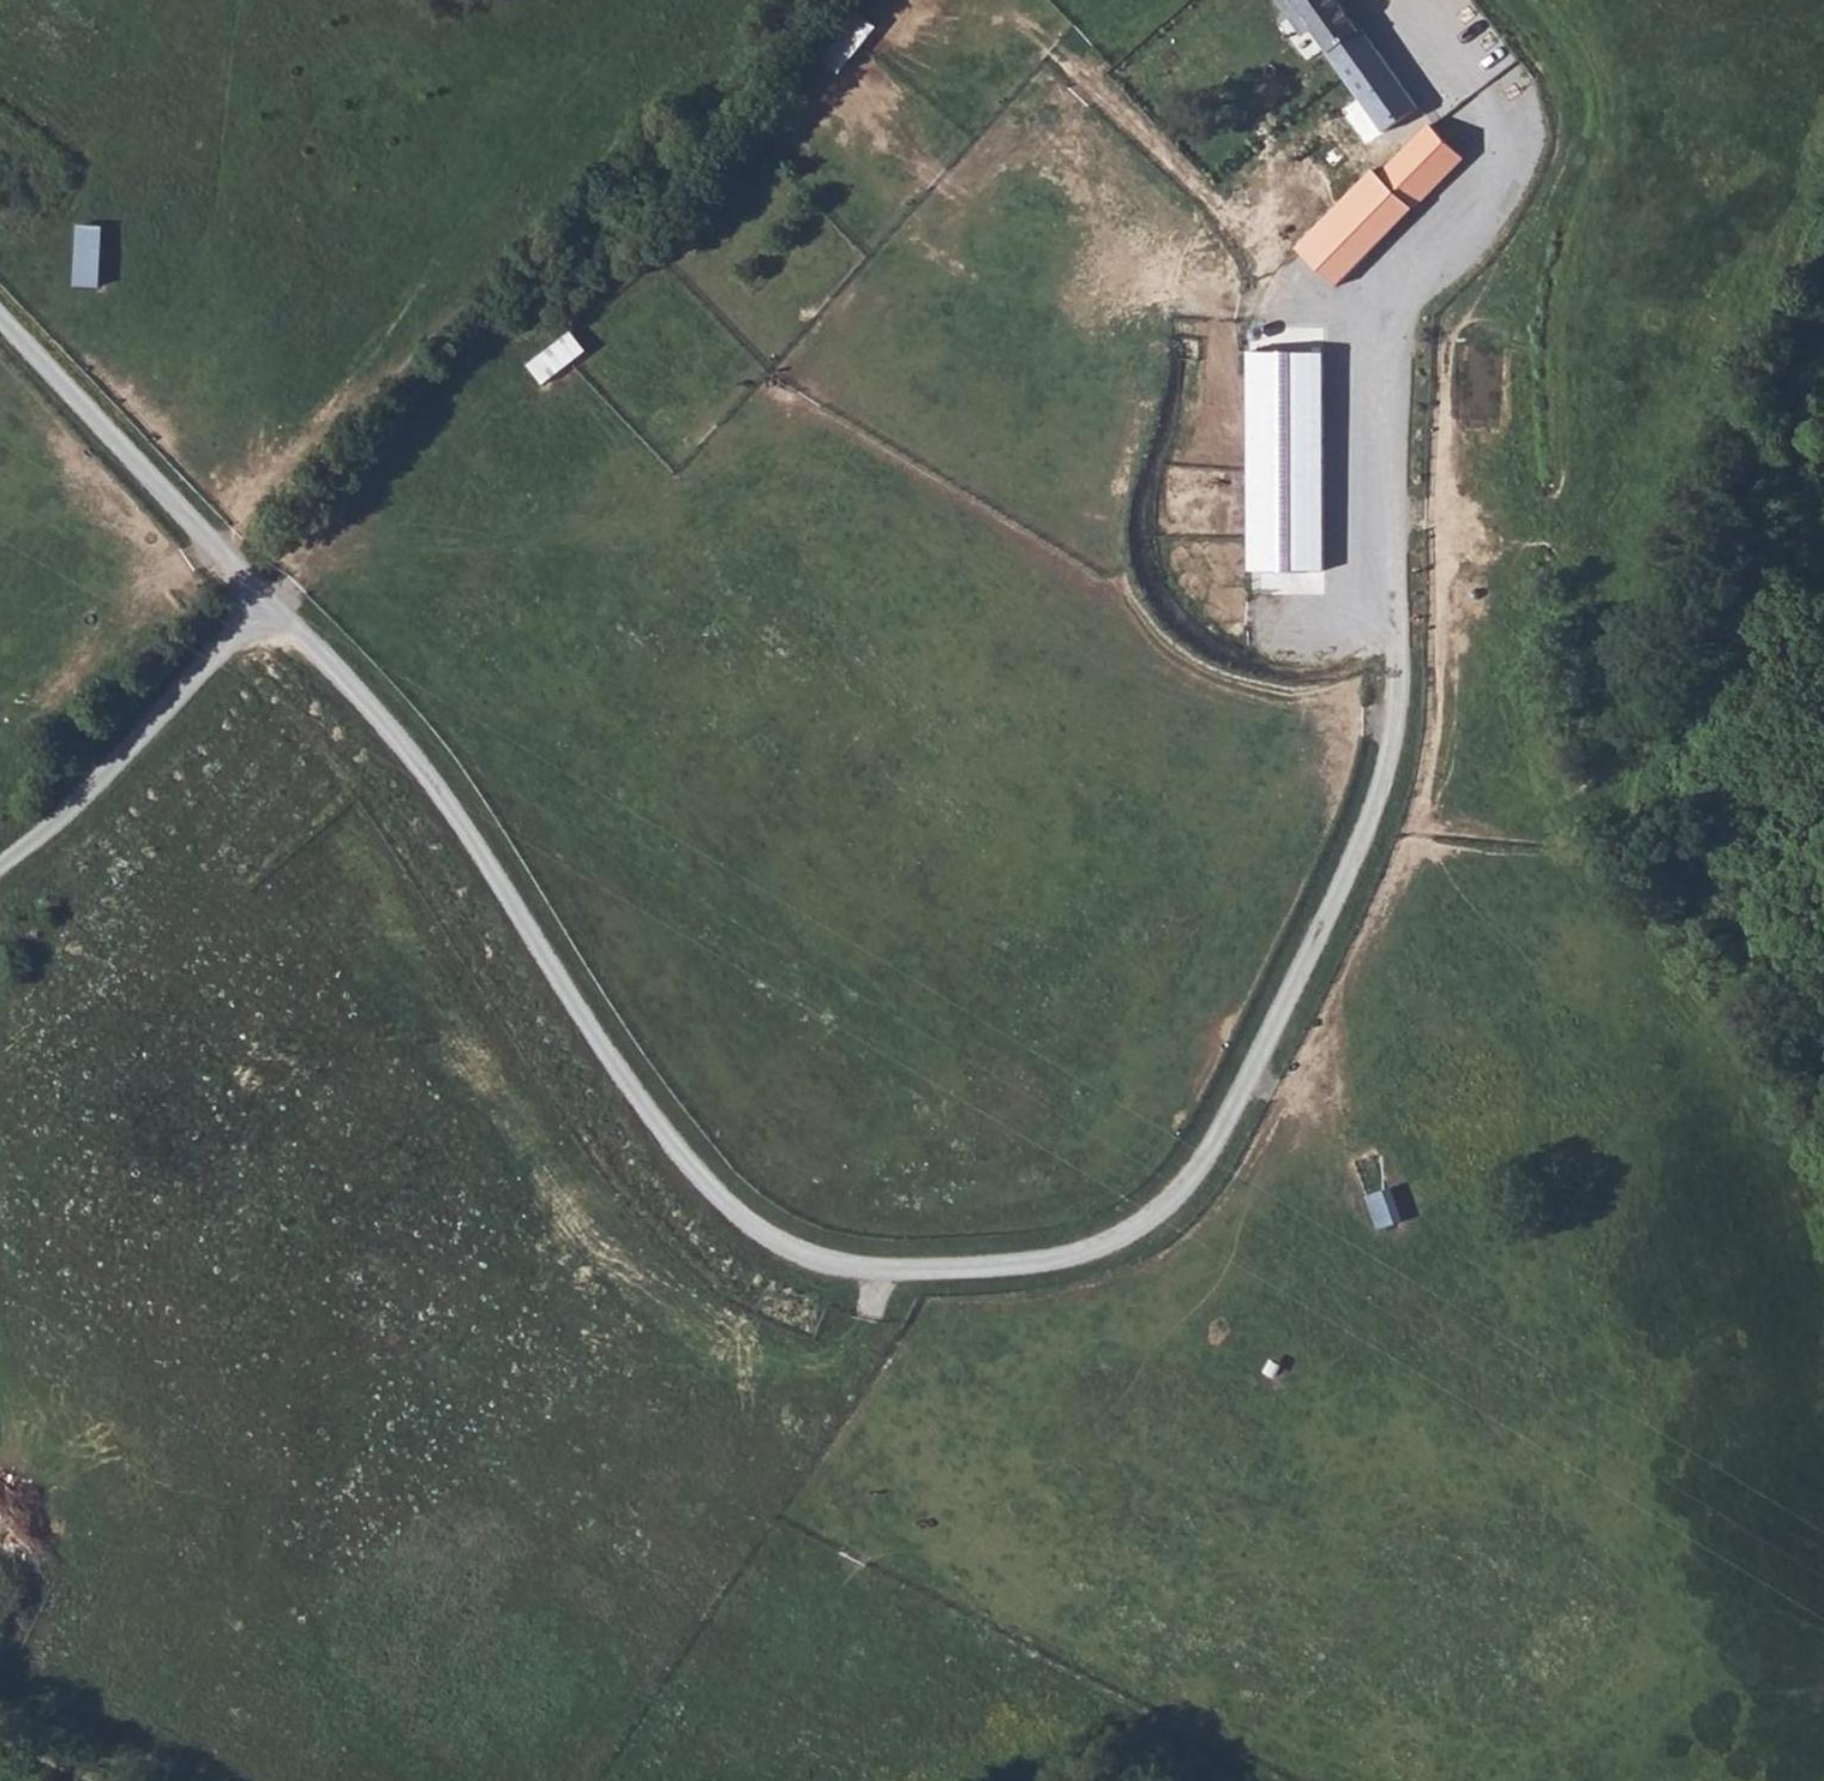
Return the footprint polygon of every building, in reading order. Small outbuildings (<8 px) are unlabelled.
[(1372,124),(1399,160),(1383,176),(1415,208),(1464,159),(1426,118),(1388,69),(1361,32),(1360,33),(1336,0),(1280,0),(1292,18),(1284,23),(1298,41),(1306,35),(1372,124)] [(1399,160),(1372,124),(1265,230),(1295,262),(1383,176),(1399,160)] [(1323,573),(1315,352),(1241,354),(1245,572),(1323,573)]
